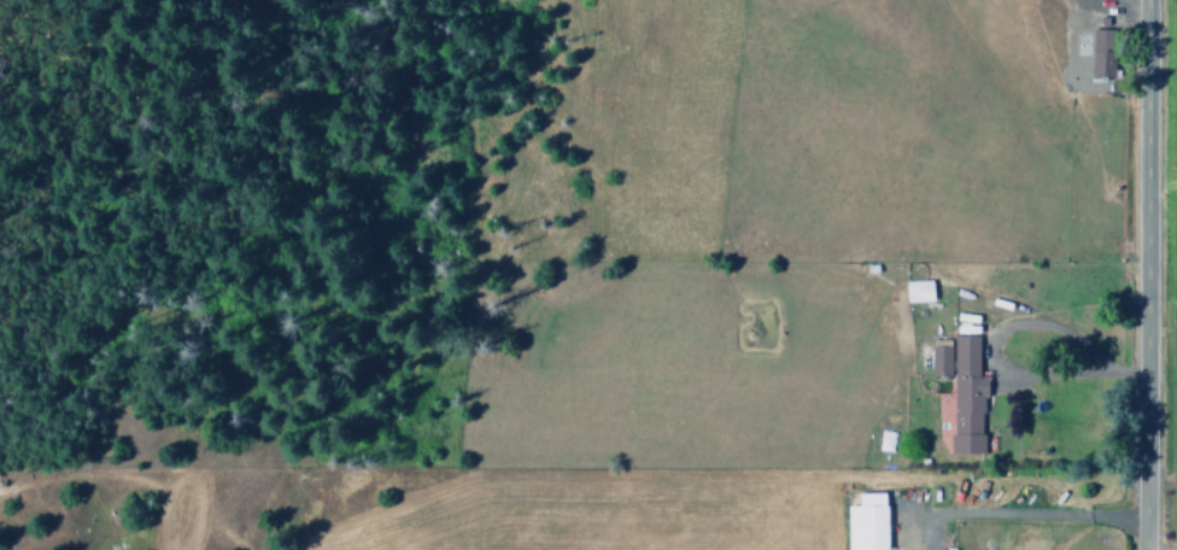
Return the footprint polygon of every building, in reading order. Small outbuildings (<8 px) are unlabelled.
[(1092,29),(1092,77),(1116,77),(1117,29),(1092,29)] [(934,280),(906,281),(907,302),(935,302),(934,280)] [(983,455),(984,397),(989,397),(989,376),(980,376),(981,337),(954,336),(951,454),(983,455)] [(931,377),(951,376),(950,340),(930,340),(931,377)] [(860,494),(861,506),(847,506),(848,549),(889,549),(888,493),(860,494)]
